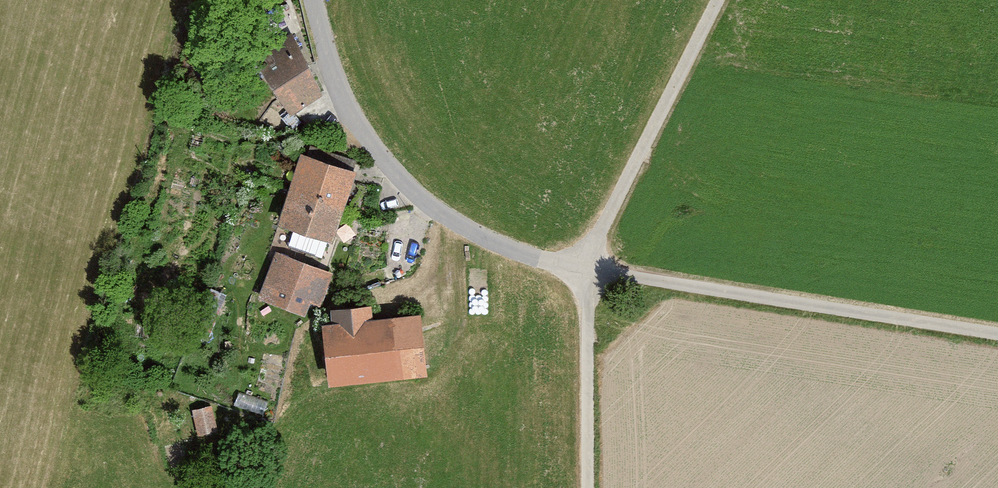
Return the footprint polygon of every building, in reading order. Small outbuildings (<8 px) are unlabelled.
[(294,33),(260,61),(293,116),(324,93),(319,66),(294,33)] [(361,171),(305,149),(282,225),(340,242),(361,171)] [(277,250),(260,299),(316,321),(337,272),(277,250)] [(337,320),(332,320),(336,387),(432,378),(426,314),(378,315),(376,303),(337,305),(337,320)] [(212,398),(193,401),(200,440),(219,430),(212,398)]
